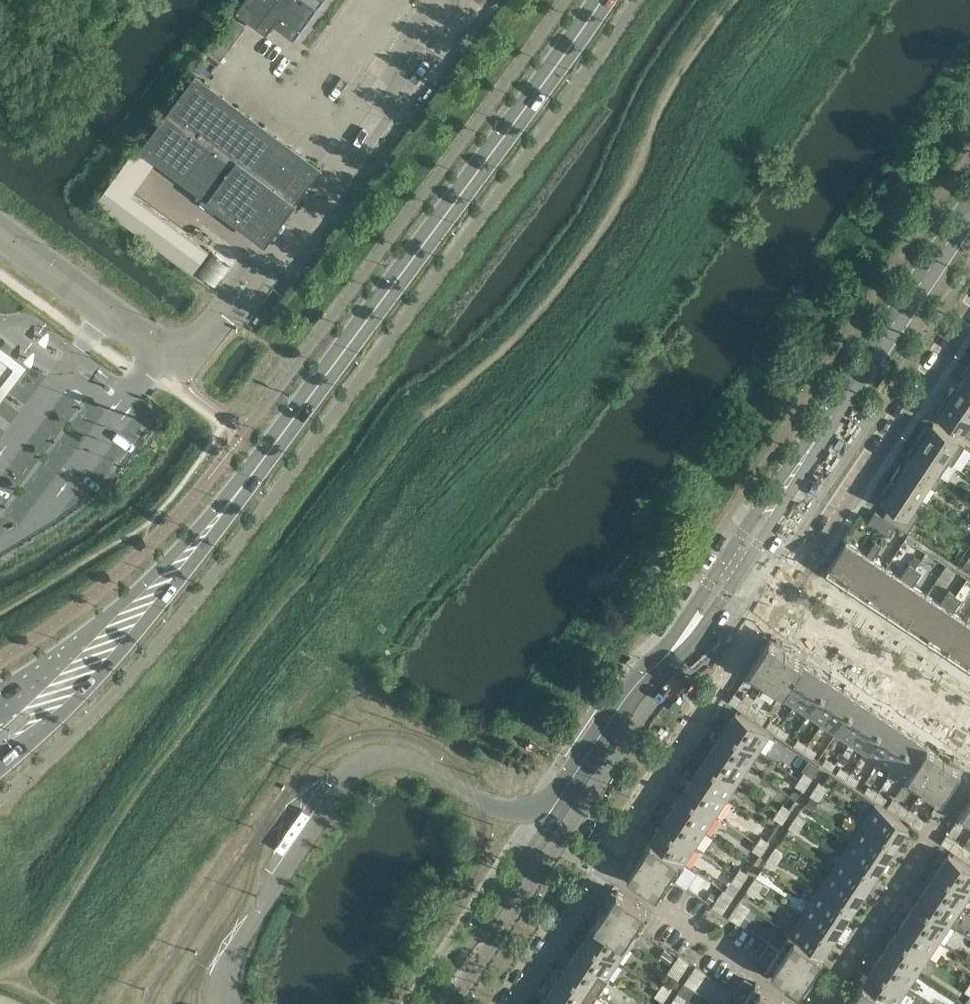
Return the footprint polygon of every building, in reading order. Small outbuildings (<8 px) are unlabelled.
[(321,0),(243,0),(237,8),(267,31),(275,21),(294,35),(321,0)] [(221,60),(245,27),(231,17),(207,50),(221,60)] [(172,167),(225,97),(197,76),(144,146),(172,167)] [(253,228),(306,157),(279,137),(253,172),(225,151),(198,187),(253,228)] [(200,270),(217,282),(232,262),(215,250),(200,270)] [(14,370),(14,371),(19,364),(0,350),(0,388),(14,370)] [(963,380),(957,387),(955,386),(948,396),(969,410),(969,384),(963,380)] [(948,396),(941,406),(944,408),(938,416),(969,437),(969,410),(948,396)] [(966,445),(947,432),(934,423),(929,429),(925,427),(917,440),(946,459),(953,464),(966,445)] [(937,472),(946,459),(917,440),(908,453),(912,456),(908,461),(940,483),(944,477),(937,472)] [(940,483),(908,461),(904,467),(900,465),(891,478),(921,497),(929,485),(936,489),(940,483)] [(912,510),(921,497),(891,478),(883,491),(887,494),(882,500),(890,505),(915,522),(919,515),(912,510)] [(915,522),(890,505),(883,516),(897,525),(908,532),(915,522)] [(897,525),(883,516),(876,510),(869,521),(890,535),(897,525)] [(847,584),(867,554),(846,540),(827,570),(847,584)] [(873,558),(881,546),(875,542),(867,554),(873,558)] [(887,567),(873,558),(867,554),(847,584),(863,594),(862,596),(866,599),(887,567)] [(907,581),(915,568),(909,564),(901,577),(907,581)] [(907,581),(901,577),(887,567),(866,599),(870,601),(871,600),(887,610),(907,581)] [(913,585),(921,573),(915,568),(907,581),(913,585)] [(927,594),(913,585),(907,581),(887,610),(903,621),(902,623),(906,625),(927,594)] [(947,608),(955,595),(949,591),(941,604),(947,608)] [(947,608),(941,604),(927,594),(906,625),(910,628),(911,626),(928,637),(947,608)] [(953,612),(962,599),(955,595),(947,608),(953,612)] [(967,621),(953,612),(947,608),(928,637),(944,648),(943,650),(946,652),(967,621)] [(967,621),(946,652),(950,655),(951,653),(968,664),(969,660),(969,623),(967,621)] [(780,695),(803,661),(770,639),(747,674),(780,695)] [(794,705),(817,670),(803,661),(780,695),(794,705)] [(808,714),(831,680),(817,670),(794,705),(808,714)] [(822,723),(845,689),(831,680),(808,714),(822,723)] [(836,733),(859,698),(845,689),(822,723),(836,733)] [(738,706),(743,699),(734,693),(729,700),(738,706)] [(850,742),(873,708),(859,698),(836,733),(850,742)] [(746,712),(751,704),(743,699),(738,706),(746,712)] [(754,717),(760,710),(751,704),(746,712),(754,717)] [(864,751),(887,717),(873,708),(850,742),(864,751)] [(762,722),(767,715),(760,710),(754,717),(762,722)] [(770,734),(736,711),(725,728),(759,751),(770,734)] [(878,761),(901,726),(887,717),(864,751),(878,761)] [(780,726),(771,720),(767,725),(776,732),(780,726)] [(790,732),(780,726),(776,732),(786,738),(790,732)] [(892,770),(915,736),(901,726),(878,761),(892,770)] [(759,751),(725,728),(714,744),(748,767),(759,751)] [(906,779),(929,745),(915,736),(892,770),(906,779)] [(808,745),(798,738),(795,744),(804,750),(808,745)] [(748,767),(714,744),(704,760),(738,783),(748,767)] [(817,751),(808,745),(804,750),(814,757),(817,751)] [(939,801),(962,767),(929,745),(906,779),(939,801)] [(836,763),(826,757),(823,763),(832,769),(836,763)] [(738,783),(704,760),(693,776),(727,799),(738,783)] [(850,773),(840,766),(837,772),(846,778),(850,773)] [(808,784),(813,777),(804,771),(800,778),(808,784)] [(859,779),(850,773),(846,778),(856,785),(859,779)] [(727,799),(693,776),(682,792),(716,815),(727,799)] [(804,790),(808,784),(800,778),(795,784),(804,790)] [(823,794),(827,787),(819,781),(814,788),(823,794)] [(878,791),(868,785),(865,791),(874,797),(878,791)] [(819,800),(823,794),(814,788),(810,794),(819,800)] [(887,798),(878,791),(874,797),(883,803),(887,798)] [(716,815),(682,792),(672,808),(706,831),(716,815)] [(896,812),(901,804),(893,799),(888,806),(896,812)] [(960,815),(969,822),(969,799),(960,815)] [(787,816),(791,809),(783,803),(779,810),(787,816)] [(909,826),(875,804),(864,821),(898,843),(909,826)] [(904,817),(910,810),(901,804),(896,812),(904,817)] [(706,831),(672,808),(661,824),(695,847),(706,831)] [(783,822),(787,816),(779,810),(774,816),(783,822)] [(913,823),(918,815),(910,810),(904,817),(913,823)] [(802,825),(806,819),(797,813),(793,820),(802,825)] [(921,828),(926,821),(918,815),(913,823),(921,828)] [(797,832),(802,825),(793,820),(789,826),(797,832)] [(898,843),(864,821),(853,836),(887,859),(898,843)] [(695,847),(661,824),(651,839),(685,862),(695,847)] [(950,848),(955,840),(946,834),(941,842),(950,848)] [(766,848),(770,841),(761,836),(757,842),(766,848)] [(887,859),(853,836),(843,852),(877,875),(887,859)] [(662,896),(685,862),(651,839),(628,873),(662,896)] [(958,853),(963,846),(955,840),(950,848),(958,853)] [(761,854),(766,848),(757,842),(753,848),(761,854)] [(780,858),(785,851),(776,845),(772,852),(780,858)] [(969,854),(969,850),(963,846),(958,853),(966,859),(969,854)] [(776,864),(780,858),(772,852),(767,858),(776,864)] [(877,875),(843,852),(832,869),(866,891),(877,875)] [(949,853),(938,870),(969,891),(969,867),(949,853)] [(744,880),(749,873),(740,868),(736,874),(744,880)] [(866,891),(832,869),(821,885),(855,908),(866,891)] [(938,870),(927,886),(961,908),(969,895),(969,891),(938,870)] [(740,886),(744,880),(736,874),(731,881),(740,886)] [(759,890),(763,883),(755,877),(750,884),(759,890)] [(755,896),(759,890),(750,884),(746,890),(755,896)] [(855,908),(821,885),(810,901),(844,924),(855,908)] [(961,908),(927,886),(916,902),(951,924),(961,908)] [(734,896),(723,888),(720,894),(730,901),(734,896)] [(629,946),(651,912),(617,890),(595,923),(629,946)] [(730,901),(720,894),(716,899),(727,906),(730,901)] [(727,906),(716,899),(712,905),(723,912),(727,906)] [(751,907),(740,900),(736,905),(747,912),(751,907)] [(844,924),(810,901),(800,917),(834,939),(844,924)] [(951,924),(916,902),(906,918),(940,940),(951,924)] [(747,912),(736,905),(733,910),(743,918),(747,912)] [(743,918),(733,910),(729,916),(740,923),(743,918)] [(834,939),(800,917),(790,932),(824,954),(834,939)] [(940,940),(906,918),(895,934),(929,956),(940,940)] [(629,946),(595,923),(585,938),(619,961),(629,946)] [(801,988),(824,954),(790,932),(767,966),(801,988)] [(929,956),(895,934),(884,950),(918,973),(929,956)] [(619,961),(585,938),(574,954),(608,977),(619,961)] [(918,973),(884,950),(874,966),(908,989),(918,973)] [(608,977),(574,954),(563,971),(597,993),(608,977)] [(689,962),(679,955),(675,961),(686,968),(689,962)] [(686,968),(675,961),(672,966),(682,973),(686,968)] [(682,973),(672,966),(668,971),(679,979),(682,973)] [(706,973),(695,966),(692,972),(702,979),(706,973)] [(874,966),(863,982),(896,1003),(897,1003),(908,989),(874,966)] [(563,971),(553,987),(578,1003),(590,1003),(597,993),(563,971)] [(702,979),(692,972),(688,977),(699,984),(702,979)] [(699,984),(688,977),(685,983),(695,990),(699,984)] [(668,994),(672,988),(664,982),(660,988),(668,994)] [(756,982),(741,1003),(789,1003),(756,982)] [(863,982),(848,1003),(896,1003),(863,982)] [(717,983),(710,994),(720,1000),(728,990),(717,983)] [(553,987),(542,1003),(544,1003),(578,1003),(553,987)] [(664,1000),(668,994),(660,988),(656,994),(664,1000)] [(687,998),(678,992),(674,998),(683,1003),(687,998)]
